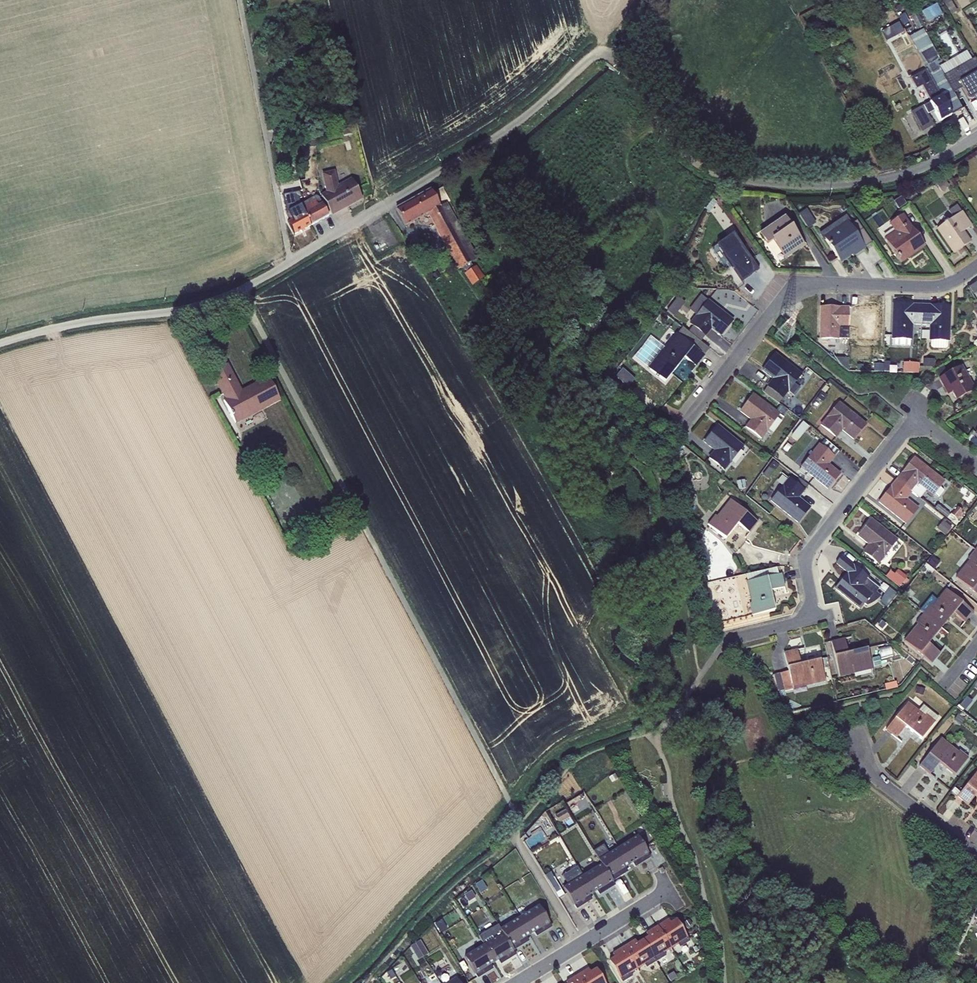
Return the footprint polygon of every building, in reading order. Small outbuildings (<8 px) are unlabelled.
[(950,15),(957,12),(950,0),(941,0),(950,15)] [(936,4),(921,12),(926,22),(942,14),(936,4)] [(917,13),(910,17),(917,30),(924,26),(917,13)] [(816,16),(812,29),(824,32),(828,20),(816,16)] [(952,92),(938,67),(938,65),(941,63),(923,30),(909,37),(926,70),(950,115),(961,109),(952,92)] [(907,36),(896,42),(902,52),(912,46),(907,36)] [(938,67),(952,92),(962,87),(969,99),(973,96),(976,102),(976,63),(974,58),(971,60),(966,51),(938,67)] [(951,116),(950,115),(926,70),(911,78),(916,89),(922,86),(930,102),(911,113),(914,119),(926,113),(927,115),(928,114),(927,113),(933,110),(939,122),(951,116)] [(926,113),(914,119),(921,132),(933,125),(927,115),(926,113)] [(330,122),(321,125),(323,131),(343,126),(340,118),(330,121),(330,122)] [(351,128),(341,131),(343,137),(353,135),(351,128)] [(285,129),(278,130),(280,139),(287,137),(285,129)] [(304,138),(300,139),(300,149),(316,148),(315,135),(315,134),(304,138)] [(325,192),(320,195),(331,214),(340,210),(339,208),(345,204),(346,206),(362,198),(351,178),(337,186),(334,171),(321,173),(325,192)] [(944,180),(936,185),(941,192),(949,187),(944,180)] [(470,263),(439,207),(431,190),(396,209),(405,227),(428,214),(437,231),(436,232),(457,271),(470,263)] [(305,214),(301,205),(298,199),(301,198),(299,192),(283,195),(286,212),(291,221),(305,214)] [(914,192),(906,197),(910,202),(918,197),(914,192)] [(901,196),(893,201),(899,209),(906,204),(901,196)] [(315,197),(301,205),(305,214),(311,225),(328,216),(318,197),(315,197)] [(446,203),(439,207),(470,263),(477,259),(473,251),(446,203)] [(953,218),(937,229),(954,254),(970,242),(963,232),(971,227),(956,205),(948,211),(953,218)] [(806,209),(798,214),(807,229),(815,224),(806,209)] [(305,214),(291,221),(288,222),(294,234),(311,225),(305,214)] [(849,225),(852,223),(846,215),(819,235),(823,241),(825,240),(823,237),(846,221),(849,225)] [(894,231),(884,238),(896,257),(895,257),(897,260),(898,260),(900,263),(924,246),(902,215),(889,224),(894,231)] [(783,217),(759,233),(767,244),(772,241),(784,259),(803,246),(783,217)] [(856,221),(852,223),(849,225),(846,221),(823,237),(825,240),(838,260),(850,252),(853,257),(865,248),(864,247),(870,243),(856,221)] [(734,271),(750,260),(733,234),(716,245),(717,245),(711,249),(723,267),(726,265),(729,268),(731,267),(734,271)] [(750,260),(734,271),(741,281),(758,270),(750,260)] [(477,266),(464,274),(472,285),(484,277),(477,266)] [(969,288),(973,294),(976,291),(976,284),(976,283),(969,288)] [(695,315),(707,300),(700,295),(689,310),(695,315)] [(678,298),(666,311),(673,316),(684,303),(678,298)] [(707,300),(695,315),(689,323),(693,326),(704,335),(710,327),(720,336),(732,320),(707,300)] [(920,325),(921,305),(893,304),(892,345),(909,346),(910,340),(912,340),(912,325),(920,325)] [(921,305),(920,325),(929,326),(929,341),(930,341),(930,346),(932,349),(945,349),(947,348),(947,341),(949,342),(950,306),(921,305)] [(848,339),(849,308),(820,307),(819,339),(848,339)] [(693,326),(688,331),(699,340),(704,335),(693,326)] [(682,327),(677,334),(703,355),(709,348),(699,340),(688,331),(682,327)] [(661,350),(647,368),(665,382),(684,358),(696,367),(703,355),(677,334),(664,348),(662,351),(661,350)] [(662,351),(664,348),(650,337),(633,358),(647,368),(661,350),(662,351)] [(775,354),(762,371),(773,379),(763,392),(778,404),(788,392),(793,396),(799,388),(794,384),(801,374),(775,354)] [(848,358),(830,357),(848,372),(848,358)] [(919,367),(918,372),(928,372),(933,370),(933,367),(934,367),(934,360),(923,360),(923,367),(919,367)] [(918,372),(919,367),(918,363),(903,362),(903,373),(918,373),(918,372)] [(226,364),(211,371),(226,399),(223,401),(235,423),(279,399),(267,377),(245,389),(246,391),(241,394),(226,364)] [(873,364),(873,372),(883,372),(883,364),(873,364)] [(962,366),(939,379),(947,392),(951,390),(956,400),(975,389),(962,366)] [(622,370),(615,378),(625,387),(626,385),(628,387),(634,380),(622,370)] [(825,386),(817,397),(823,402),(827,396),(825,394),(829,389),(825,386)] [(753,395),(740,412),(751,420),(745,427),(762,439),(779,414),(753,395)] [(839,403),(820,425),(835,437),(841,430),(853,439),(865,424),(839,403)] [(779,405),(776,410),(784,416),(788,411),(779,405)] [(802,422),(791,436),(797,441),(808,427),(802,422)] [(717,426),(704,442),(714,451),(709,458),(724,470),(743,447),(717,426)] [(824,440),(820,445),(834,457),(838,451),(824,440)] [(834,457),(820,445),(819,444),(800,467),(827,489),(839,474),(828,464),(834,457)] [(914,458),(896,480),(912,493),(919,499),(924,493),(932,498),(934,494),(938,497),(943,490),(939,487),(944,481),(914,458)] [(773,461),(763,475),(768,480),(779,466),(773,461)] [(804,491),(795,482),(788,477),(770,501),(797,523),(809,507),(798,498),(804,491)] [(744,480),(737,481),(738,489),(746,488),(744,480)] [(912,493),(896,480),(878,503),(906,525),(919,509),(906,499),(912,493)] [(725,539),(732,530),(738,524),(749,533),(758,522),(730,500),(716,517),(714,515),(707,525),(725,539)] [(937,504),(934,509),(955,526),(958,522),(954,518),(958,521),(963,514),(962,513),(963,511),(957,507),(951,514),(937,504)] [(871,519),(858,536),(870,545),(864,553),(878,565),(897,540),(871,519)] [(943,521),(936,529),(944,536),(951,528),(943,521)] [(732,530),(725,539),(738,551),(746,541),(732,530)] [(974,550),(967,559),(968,560),(955,577),(976,596),(976,552),(974,550)] [(847,573),(834,589),(860,609),(864,604),(866,606),(869,605),(873,603),(876,601),(881,596),(876,592),(879,588),(869,580),(869,579),(841,556),(836,563),(847,573)] [(933,557),(927,564),(934,569),(939,562),(933,557)] [(926,564),(920,571),(924,575),(925,581),(933,580),(932,574),(931,574),(934,571),(926,564)] [(747,582),(778,574),(776,568),(745,575),(747,582)] [(889,571),(885,577),(898,588),(902,583),(905,585),(908,580),(906,578),(907,577),(897,569),(893,574),(889,571)] [(778,574),(747,582),(746,582),(751,604),(749,604),(752,616),(774,610),(769,591),(784,587),(781,574),(778,574)] [(883,595),(879,602),(886,607),(897,594),(889,587),(883,595)] [(923,614),(941,628),(953,613),(964,623),(973,612),(945,589),(936,600),(931,596),(919,611),(923,614)] [(941,628),(923,614),(904,642),(931,664),(940,653),(928,644),(941,628)] [(844,638),(831,642),(839,676),(872,668),(867,648),(848,653),(844,638)] [(890,647),(878,649),(880,658),(892,655),(890,647)] [(788,672),(774,675),(778,692),(783,691),(784,692),(792,690),(791,687),(824,679),(819,660),(800,664),(797,650),(783,653),(788,672)] [(879,656),(871,658),(874,667),(881,665),(879,656)] [(964,700),(959,707),(965,711),(970,704),(964,700)] [(907,703),(885,730),(896,739),(905,727),(921,739),(938,717),(923,705),(917,712),(907,703)] [(958,714),(954,720),(961,725),(965,719),(958,714)] [(940,738),(918,766),(929,775),(938,763),(954,776),(968,757),(959,750),(958,751),(940,738)] [(951,792),(967,805),(976,794),(976,771),(960,793),(954,788),(951,792)] [(565,810),(554,816),(558,824),(570,817),(565,810)] [(637,836),(617,848),(628,866),(632,863),(634,867),(650,857),(637,836)] [(593,851),(599,860),(608,854),(603,845),(593,851)] [(628,866),(617,848),(608,854),(599,860),(601,864),(612,881),(627,871),(625,868),(628,866)] [(601,864),(582,876),(593,893),(596,891),(598,895),(614,885),(612,881),(601,864)] [(567,885),(582,876),(576,867),(562,876),(567,885)] [(593,893),(582,876),(567,885),(563,888),(576,909),(591,899),(589,896),(593,893)] [(471,891),(464,895),(468,903),(475,898),(471,891)] [(538,905),(519,917),(529,935),(533,933),(535,936),(551,927),(538,905)] [(529,935),(519,917),(500,929),(513,950),(528,941),(526,937),(529,935)] [(442,920),(435,925),(440,933),(447,929),(442,920)] [(668,920),(657,927),(670,949),(677,945),(679,948),(689,942),(676,920),(670,923),(668,920)] [(478,937),(483,945),(494,963),(497,960),(500,964),(515,954),(513,950),(500,929),(498,925),(478,937)] [(648,937),(642,940),(655,962),(665,956),(664,953),(670,949),(657,927),(646,933),(648,937)] [(420,940),(415,943),(424,957),(428,954),(420,940)] [(635,940),(624,947),(637,970),(644,965),(646,968),(655,962),(642,940),(637,944),(635,940)] [(424,957),(415,943),(410,946),(418,960),(424,957)] [(494,963),(483,945),(464,957),(477,978),(492,969),(490,965),(494,963)] [(637,970),(624,947),(612,954),(615,957),(609,961),(622,982),(632,977),(630,974),(637,970)] [(577,976),(581,982),(604,982),(596,969),(590,972),(588,969),(577,976)]
